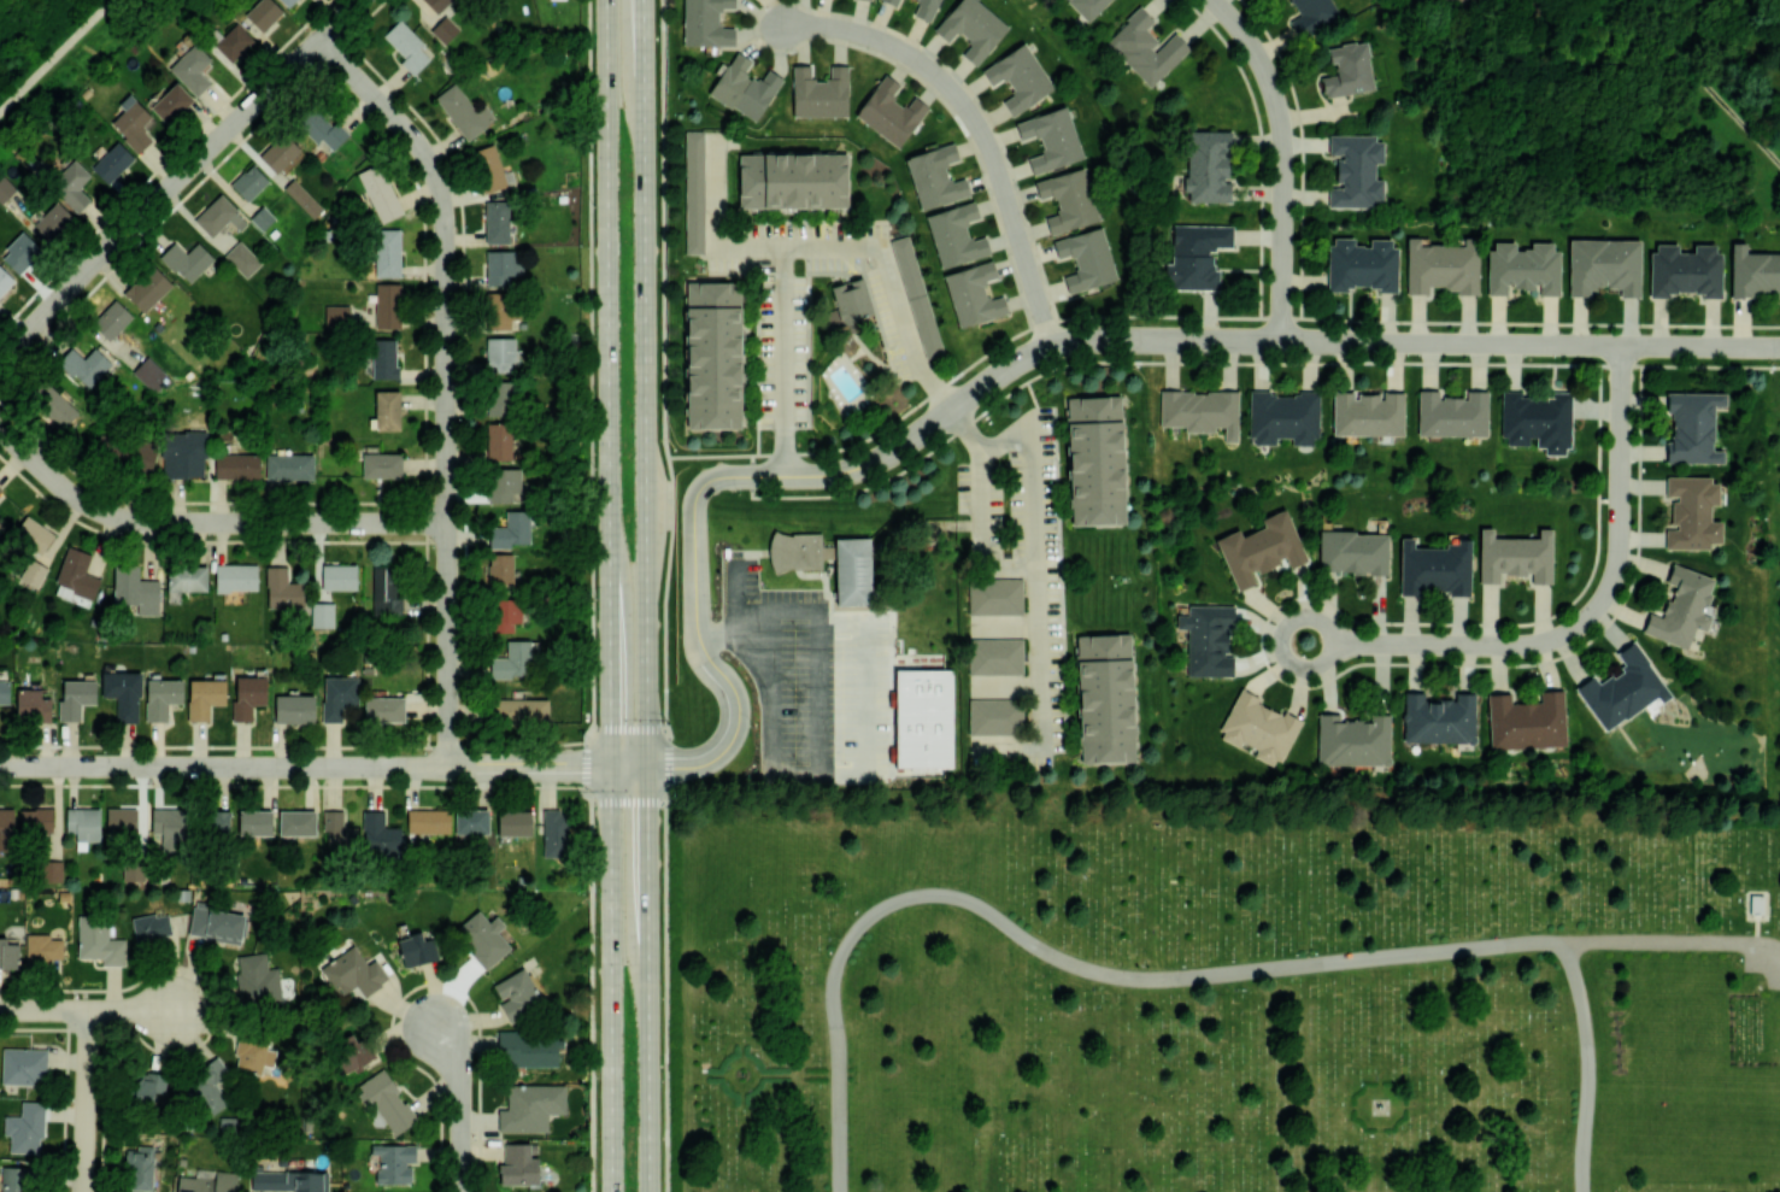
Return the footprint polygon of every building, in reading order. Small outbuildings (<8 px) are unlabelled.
[(263,32),(283,11),(272,0),(258,0),(244,15),(263,32)] [(437,13),(452,0),(425,0),(437,13)] [(735,45),(735,26),(720,26),(720,8),(734,8),(734,0),(684,0),(683,45),(735,45)] [(919,0),(913,15),(930,22),(940,0),(918,0),(919,0)] [(977,0),(958,0),(934,30),(948,42),(957,31),(971,43),(962,54),(976,66),(1009,26),(977,0)] [(1110,0),(1067,0),(1089,22),(1110,0)] [(1298,16),(1290,20),(1299,38),(1340,18),(1331,0),(1290,0),(1298,16)] [(1439,8),(1488,1),(1487,0),(1438,0),(1439,8)] [(1150,88),(1190,48),(1173,31),(1160,43),(1146,29),(1154,20),(1140,6),(1105,42),(1150,88)] [(430,30),(445,44),(459,29),(445,15),(430,30)] [(423,43),(400,18),(383,35),(404,57),(400,61),(413,75),(430,59),(418,47),(423,43)] [(231,62),(254,40),(237,22),(214,44),(231,62)] [(1325,97),(1374,89),(1366,40),(1327,47),(1330,63),(1335,63),(1336,73),(1321,76),(1325,97)] [(981,69),(991,85),(1004,78),(1014,94),(1003,101),(1011,115),(1054,90),(1026,42),(981,69)] [(211,59),(196,43),(170,67),(197,96),(211,83),(199,70),(211,59)] [(756,122),(783,78),(768,69),(760,82),(746,73),(753,61),(735,50),(709,94),(756,122)] [(848,65),(830,65),(829,79),(811,79),(811,65),(792,65),(792,116),(848,116),(848,65)] [(928,106),(914,96),(906,108),(891,98),(900,84),(883,73),(854,117),(900,147),(928,106)] [(150,108),(168,125),(193,99),(176,81),(150,108)] [(496,118),(484,104),(476,110),(453,82),(434,98),(468,140),(496,118)] [(153,139),(141,126),(152,116),(131,95),(106,119),(138,153),(153,139)] [(316,144),(322,139),(331,150),(349,135),(337,120),(331,125),(315,106),(297,121),(316,144)] [(1083,158),(1067,106),(1015,122),(1021,140),(1038,135),(1043,153),(1027,158),(1032,174),(1083,158)] [(703,130),(684,130),(685,254),(705,253),(703,130)] [(1229,131),(1188,131),(1187,192),(1189,192),(1189,201),(1229,202),(1229,131)] [(259,155),(276,173),(300,150),(283,132),(259,155)] [(1328,206),(1383,206),(1383,179),(1375,179),(1375,163),(1383,163),(1383,136),(1329,136),(1329,156),(1336,156),(1336,183),(1328,183),(1328,206)] [(134,157),(117,141),(91,168),(108,184),(134,157)] [(970,196),(965,177),(950,181),(946,163),(958,160),(954,143),(905,156),(919,209),(970,196)] [(507,186),(493,144),(474,150),(488,192),(507,186)] [(848,206),(847,152),(738,155),(739,209),(848,206)] [(91,176),(76,160),(50,184),(77,213),(90,200),(79,187),(91,176)] [(357,172),(380,223),(403,213),(380,162),(357,172)] [(269,180),(252,163),(230,185),(248,202),(269,180)] [(1034,180),(1039,199),(1054,195),(1058,214),(1045,217),(1050,233),(1098,221),(1084,167),(1034,180)] [(16,189),(3,175),(0,177),(0,203),(1,204),(16,189)] [(313,219),(323,209),(294,178),(284,188),(313,219)] [(211,237),(229,220),(239,230),(248,222),(221,193),(194,219),(211,237)] [(34,225),(52,242),(75,218),(56,201),(34,225)] [(486,243),(509,242),(508,201),(486,201),(486,243)] [(926,214),(940,268),(990,254),(985,236),(971,240),(966,222),(979,218),(974,201),(926,214)] [(261,231),(275,218),(263,205),(249,218),(261,231)] [(1232,225),(1169,224),(1169,289),(1219,289),(1219,268),(1212,268),(1212,248),(1232,248),(1232,225)] [(1068,294),(1117,279),(1101,226),(1052,241),(1058,258),(1071,254),(1077,271),(1063,275),(1068,294)] [(399,228),(375,229),(376,277),(401,276),(399,228)] [(21,230),(0,253),(0,256),(20,275),(43,251),(21,230)] [(891,240),(924,358),(943,353),(910,235),(891,240)] [(1396,289),(1396,238),(1370,238),(1370,245),(1354,245),(1354,238),(1328,237),(1328,289),(1396,289)] [(1478,294),(1478,237),(1463,238),(1464,244),(1420,245),(1420,237),(1407,237),(1407,294),(1428,294),(1428,287),(1456,287),(1456,294),(1478,294)] [(186,252),(174,239),(158,253),(187,284),(214,259),(198,241),(186,252)] [(1619,297),(1640,297),(1641,240),(1569,239),(1569,296),(1590,296),(1590,288),(1619,288),(1619,297)] [(224,255),(246,278),(262,263),(240,240),(224,255)] [(1488,295),(1509,294),(1508,288),(1538,287),(1539,295),(1560,295),(1559,250),(1553,250),(1553,242),(1531,242),(1531,249),(1516,249),(1516,241),(1487,242),(1488,295)] [(1779,295),(1779,252),(1746,252),(1746,242),(1731,242),(1731,294),(1779,295)] [(1650,297),(1671,297),(1671,294),(1720,295),(1721,245),(1694,244),(1694,252),(1678,252),(1678,244),(1651,244),(1650,297)] [(514,250),(486,250),(486,284),(510,284),(510,275),(522,274),(522,262),(515,262),(514,250)] [(958,327),(1008,314),(1003,295),(988,299),(984,281),(997,277),(992,260),(943,273),(958,327)] [(143,313),(173,285),(152,263),(122,290),(143,313)] [(15,280),(0,266),(0,295),(15,280)] [(872,315),(865,278),(830,285),(838,322),(872,315)] [(741,428),(740,282),(686,282),(687,429),(741,428)] [(400,284),(376,283),(375,328),(399,329),(400,284)] [(486,329),(515,330),(517,295),(488,293),(486,329)] [(133,317),(115,299),(91,323),(109,341),(133,317)] [(349,330),(350,306),(325,305),(324,329),(349,330)] [(486,338),(487,371),(514,371),(514,337),(486,338)] [(397,338),(372,339),(372,379),(397,379),(397,338)] [(111,363),(94,347),(83,358),(72,348),(59,362),(88,388),(111,363)] [(166,374),(148,356),(132,372),(151,390),(166,374)] [(30,398),(60,428),(77,412),(47,381),(30,398)] [(513,381),(487,382),(488,416),(514,415),(513,381)] [(400,429),(400,390),(375,391),(376,430),(400,429)] [(1237,442),(1238,391),(1160,390),(1160,425),(1184,425),(1184,430),(1224,430),(1224,442),(1237,442)] [(1488,391),(1467,390),(1467,397),(1439,397),(1439,390),(1418,390),(1418,435),(1487,436),(1488,391)] [(1404,392),(1382,392),(1382,393),(1355,393),(1355,391),(1333,391),(1333,434),(1404,435),(1404,392)] [(1570,392),(1545,392),(1546,398),(1521,398),(1521,391),(1502,391),(1502,445),(1533,445),(1533,447),(1544,446),(1544,454),(1570,454),(1570,392)] [(1318,392),(1250,392),(1250,444),(1276,444),(1276,437),(1292,437),(1292,445),(1317,445),(1318,392)] [(1725,393),(1669,393),(1669,440),(1666,440),(1666,462),(1723,462),(1723,450),(1714,450),(1714,405),(1725,406),(1725,393)] [(1125,524),(1121,395),(1067,397),(1070,525),(1125,524)] [(486,459),(520,460),(520,451),(511,451),(512,423),(487,423),(486,459)] [(206,430),(189,430),(189,425),(162,426),(162,476),(206,476),(206,430)] [(156,446),(139,445),(138,469),(155,470),(156,446)] [(362,477),(402,478),(403,453),(363,452),(362,477)] [(259,477),(259,453),(214,454),(214,478),(259,477)] [(314,454),(266,454),(266,478),(314,479),(314,454)] [(521,492),(520,468),(487,469),(488,502),(512,502),(512,492),(521,492)] [(1665,548),(1711,549),(1711,543),(1721,543),(1722,521),(1710,521),(1711,505),(1719,505),(1719,478),(1666,477),(1665,498),(1671,498),(1671,526),(1666,526),(1665,548)] [(1307,561),(1286,508),(1261,518),(1264,527),(1242,535),(1239,529),(1216,538),(1237,591),(1256,583),(1252,573),(1286,560),(1289,568),(1307,561)] [(530,543),(530,510),(506,510),(506,526),(490,526),(490,548),(511,548),(511,543),(530,543)] [(54,530),(23,516),(13,540),(31,548),(18,579),(38,588),(52,556),(44,553),(54,530)] [(1479,583),(1499,583),(1499,574),(1532,575),(1532,583),(1551,583),(1553,529),(1539,528),(1539,538),(1493,537),(1493,528),(1480,528),(1479,583)] [(822,569),(821,532),(770,533),(770,569),(822,569)] [(1389,532),(1320,532),(1319,572),(1388,573),(1389,532)] [(837,605),(871,604),(869,537),(835,538),(837,605)] [(1470,593),(1470,540),(1445,541),(1445,548),(1414,548),(1414,537),(1400,537),(1400,594),(1470,593)] [(91,553),(68,545),(55,585),(94,598),(100,578),(84,573),(91,553)] [(513,553),(490,554),(491,585),(514,585),(513,553)] [(113,604),(137,604),(137,615),(158,615),(159,580),(138,579),(139,565),(114,564),(113,604)] [(207,565),(168,564),(167,590),(206,591),(207,565)] [(257,564),(215,564),(215,590),(257,590),(257,564)] [(312,627),(334,627),(334,601),(329,601),(329,589),(356,589),(356,564),(321,564),(321,588),(312,587),(312,627)] [(1688,648),(1694,628),(1706,631),(1711,616),(1703,613),(1715,578),(1672,564),(1666,581),(1673,583),(1662,616),(1649,612),(1642,633),(1688,648)] [(304,607),(304,582),(287,582),(287,566),(267,566),(267,607),(304,607)] [(402,597),(396,597),(395,566),(372,566),(373,618),(402,618),(402,597)] [(1023,614),(1023,580),(968,580),(968,614),(1023,614)] [(514,630),(513,623),(522,621),(520,596),(491,600),(495,633),(514,630)] [(1187,675),(1233,676),(1234,654),(1227,654),(1227,627),(1233,627),(1234,606),(1188,605),(1188,615),(1178,615),(1177,628),(1187,629),(1187,675)] [(1135,761),(1131,634),(1076,636),(1080,763),(1135,761)] [(529,639),(506,640),(507,656),(490,657),(491,677),(531,675),(529,639)] [(1023,674),(1023,639),(971,639),(971,674),(1023,674)] [(1604,732),(1648,703),(1652,708),(1670,696),(1634,641),(1616,653),(1625,666),(1599,684),(1593,675),(1575,687),(1604,732)] [(896,669),(897,767),(953,766),(952,669),(896,669)] [(138,697),(141,697),(141,672),(101,672),(102,696),(116,696),(117,720),(138,720),(138,697)] [(267,704),(266,676),(236,677),(237,700),(232,701),(232,719),(253,719),(252,704),(267,704)] [(323,722),(342,722),(341,704),(358,704),(358,677),(323,677),(323,722)] [(146,722),(168,721),(168,704),(183,703),(182,679),(146,680),(146,722)] [(226,680),(189,679),(188,720),(209,720),(209,704),(225,705),(226,680)] [(0,680),(0,704),(9,704),(9,680),(0,680)] [(96,681),(61,680),(60,720),(80,720),(80,704),(96,704),(96,681)] [(41,688),(17,688),(16,720),(51,720),(51,698),(41,698),(41,688)] [(1490,749),(1566,746),(1564,690),(1540,691),(1540,701),(1511,702),(1510,693),(1488,694),(1490,749)] [(1300,718),(1282,711),(1282,710),(1237,691),(1218,737),(1240,747),(1242,742),(1257,748),(1253,757),(1279,768),(1300,718)] [(1476,692),(1455,692),(1455,699),(1424,698),(1424,692),(1404,691),(1403,741),(1475,743),(1476,692)] [(314,694),(275,695),(276,723),(315,722),(314,694)] [(404,722),(405,697),(365,696),(364,721),(404,722)] [(969,734),(1023,734),(1023,699),(969,699),(969,734)] [(1390,714),(1369,714),(1369,720),(1340,720),(1340,713),(1319,713),(1318,764),(1389,766),(1390,714)] [(100,841),(100,808),(66,807),(66,832),(76,833),(76,849),(86,849),(86,841),(100,841)] [(455,833),(488,834),(489,808),(455,807),(455,833)] [(3,858),(3,851),(13,851),(14,808),(0,808),(0,858),(3,858)] [(21,808),(21,833),(52,834),(52,809),(21,808)] [(137,808),(107,808),(106,834),(136,835),(137,808)] [(188,809),(153,808),(152,852),(187,852),(188,809)] [(316,810),(279,809),(279,834),(316,835),(316,810)] [(450,809),(408,809),(407,832),(450,833),(450,809)] [(531,835),(531,809),(498,810),(498,836),(531,835)] [(272,810),(239,810),(239,835),(272,835),(272,810)] [(344,810),(326,810),(326,847),(357,848),(357,827),(343,826),(344,810)] [(543,856),(567,857),(568,810),(544,810),(543,856)] [(229,835),(230,812),(208,811),(206,833),(229,835)] [(385,811),(363,811),(364,853),(402,852),(401,827),(385,827),(385,811)] [(61,881),(62,842),(45,842),(44,881),(61,881)] [(145,879),(144,859),(122,860),(123,880),(145,879)] [(1749,892),(1749,912),(1756,914),(1764,914),(1764,892),(1749,892)] [(245,913),(192,906),(189,935),(241,942),(245,913)] [(511,948),(497,931),(504,925),(497,915),(489,922),(478,909),(453,930),(485,969),(511,948)] [(171,937),(169,913),(132,917),(135,940),(171,937)] [(125,938),(108,938),(108,916),(78,916),(77,958),(102,958),(102,965),(125,965),(125,938)] [(434,938),(423,940),(421,932),(397,937),(403,967),(438,960),(434,938)] [(26,966),(53,966),(52,959),(63,959),(63,938),(50,938),(50,933),(26,934),(26,966)] [(19,968),(18,943),(6,943),(6,936),(0,936),(0,968),(19,968)] [(389,980),(376,959),(367,965),(356,947),(318,970),(336,998),(357,985),(363,996),(389,980)] [(236,955),(241,1005),(282,1000),(278,967),(267,968),(265,952),(236,955)] [(492,984),(501,1000),(499,1001),(510,1022),(544,1005),(525,967),(492,984)] [(346,1076),(374,1062),(358,1029),(329,1043),(346,1076)] [(557,1066),(557,1036),(519,1037),(519,1030),(499,1030),(500,1067),(557,1066)] [(275,1050),(267,1049),(267,1039),(238,1036),(235,1070),(262,1072),(262,1065),(274,1066),(275,1050)] [(1,1083),(46,1084),(47,1048),(2,1048),(1,1083)] [(228,1071),(217,1056),(181,1083),(207,1118),(229,1101),(214,1082),(228,1071)] [(360,1082),(390,1136),(416,1121),(385,1067),(360,1082)] [(137,1072),(136,1100),(154,1101),(154,1095),(165,1095),(166,1074),(137,1072)] [(565,1113),(565,1085),(507,1084),(507,1109),(498,1109),(498,1131),(547,1131),(548,1113),(565,1113)] [(9,1153),(39,1153),(39,1137),(44,1137),(45,1101),(21,1101),(20,1115),(4,1115),(4,1135),(9,1135),(9,1153)] [(530,1142),(504,1143),(504,1161),(499,1161),(500,1185),(538,1184),(538,1157),(530,1157),(530,1142)] [(415,1145),(371,1144),(371,1154),(378,1155),(377,1183),(410,1184),(411,1164),(415,1164),(415,1145)] [(152,1146),(127,1147),(128,1191),(153,1191),(152,1146)] [(27,1166),(0,1166),(0,1191),(28,1191),(27,1166)] [(177,1191),(235,1191),(237,1172),(202,1169),(201,1178),(179,1175),(177,1191)] [(322,1172),(251,1171),(251,1189),(293,1190),(293,1191),(322,1191),(322,1172)]
